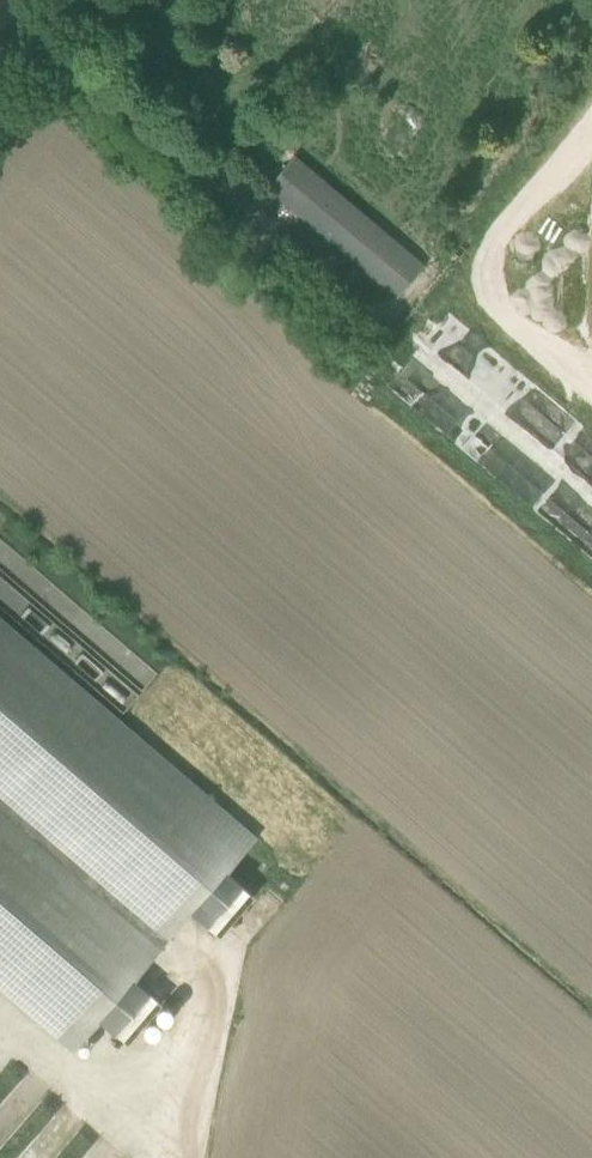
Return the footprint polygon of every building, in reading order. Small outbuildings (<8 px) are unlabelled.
[(530,212),(574,250),(591,230),(591,157),(584,150),(530,212)] [(419,265),(309,174),(291,159),(268,188),(395,292),(419,265)] [(591,347),(591,276),(527,225),(494,266),(505,275),(486,299),(525,330),(543,308),(591,347)] [(591,562),(591,435),(448,313),(385,387),(591,562)] [(70,1047),(252,834),(0,617),(0,987),(70,1047)] [(117,670),(100,681),(119,708),(135,697),(117,670)] [(104,1017),(127,1038),(164,997),(141,976),(104,1017)] [(119,1156),(98,1138),(81,1157),(118,1157),(119,1156)]
